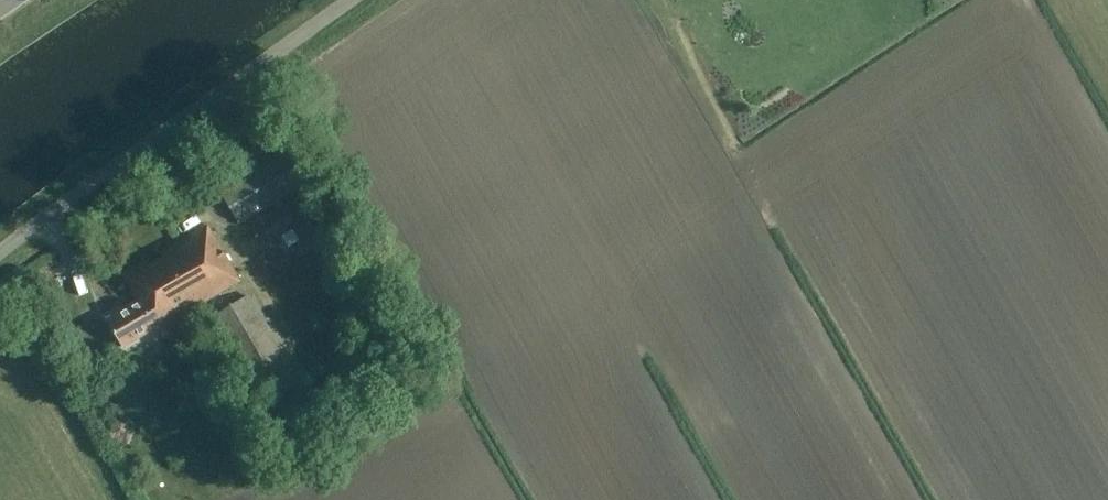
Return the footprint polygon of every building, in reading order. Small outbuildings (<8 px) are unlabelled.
[(283,155),(221,190),(240,223),(302,187),(283,155)] [(138,301),(106,320),(123,348),(155,329),(156,331),(240,281),(207,226),(123,275),(138,301)] [(215,316),(264,405),(299,386),(250,297),(215,316)]
